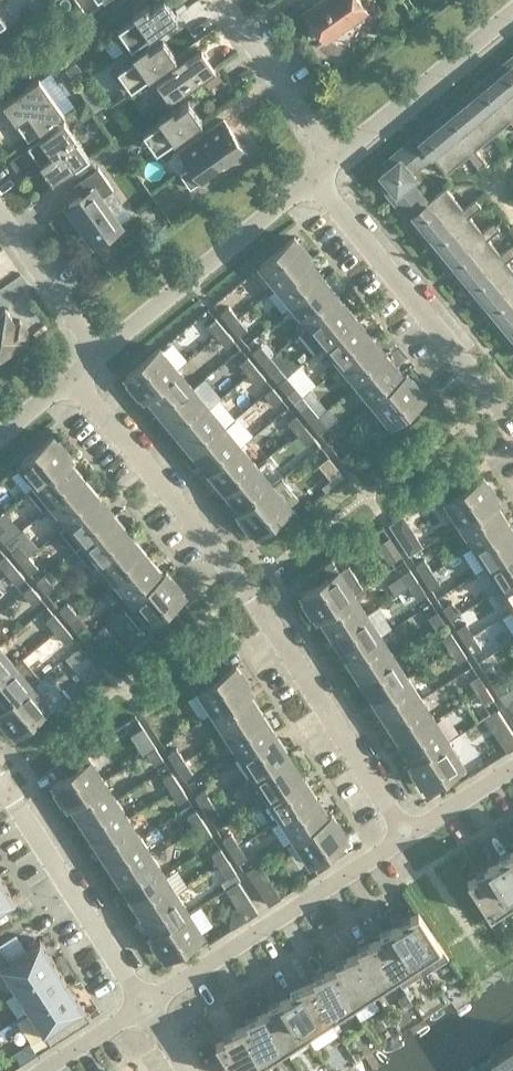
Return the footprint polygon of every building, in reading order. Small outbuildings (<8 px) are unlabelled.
[(13,15),(3,0),(0,0),(0,24),(13,15)] [(150,4),(148,0),(134,10),(136,14),(112,31),(126,50),(150,33),(151,35),(165,25),(164,23),(177,14),(168,0),(156,0),(150,4)] [(305,11),(325,40),(368,10),(360,0),(321,0),(305,11)] [(163,36),(150,45),(147,41),(133,51),(136,55),(111,72),(125,91),(149,74),(151,76),(165,66),(163,64),(176,55),(163,36)] [(175,68),(157,81),(150,85),(164,104),(188,87),(190,89),(204,80),(202,77),(215,68),(202,49),(189,58),(186,54),(172,64),(175,68)] [(82,70),(69,52),(60,59),(73,77),(82,70)] [(486,78),(512,111),(512,56),(486,78)] [(216,69),(204,78),(210,86),(222,78),(216,69)] [(18,118),(15,120),(29,139),(65,113),(40,76),(3,102),(12,115),(14,113),(18,118)] [(486,78),(463,97),(494,134),(511,120),(512,122),(512,111),(486,78)] [(102,106),(91,90),(84,95),(95,111),(102,106)] [(494,134),(463,97),(441,115),(471,152),(469,154),(479,166),(486,160),(476,148),(494,134)] [(202,118),(193,105),(189,99),(175,108),(172,104),(158,114),(161,118),(143,131),(157,150),(175,137),(176,139),(190,130),(189,127),(202,118)] [(113,116),(107,107),(98,114),(104,123),(113,116)] [(471,152),(441,115),(409,141),(416,150),(426,143),(434,153),(433,154),(448,172),(469,154),(471,152)] [(248,153),(224,119),(204,133),(204,132),(203,133),(203,134),(181,149),(192,165),(181,173),(191,187),(202,179),(205,183),(248,153)] [(28,145),(37,158),(39,156),(43,161),(40,163),(54,182),(90,156),(65,120),(28,145)] [(416,150),(409,141),(384,162),(388,167),(382,173),(387,179),(382,183),(403,209),(413,200),(420,209),(429,202),(428,201),(411,180),(416,176),(412,171),(433,154),(434,153),(426,143),(416,150)] [(122,154),(114,142),(103,150),(112,162),(122,154)] [(168,143),(159,150),(166,159),(171,156),(173,149),(168,143)] [(83,194),(69,204),(95,240),(120,222),(102,196),(114,188),(99,166),(75,183),(83,194)] [(446,186),(428,201),(429,202),(420,209),(413,200),(403,209),(429,240),(466,210),(464,208),(446,186)] [(476,198),(464,208),(466,210),(429,240),(447,263),(484,232),(483,230),(470,215),(482,205),(476,198)] [(495,221),(483,230),(484,232),(447,263),(466,285),(503,255),(501,253),(488,237),(500,227),(495,221)] [(313,257),(295,235),(261,264),(278,284),(309,259),(310,260),(313,257)] [(501,253),(503,255),(466,285),(484,308),(512,284),(512,267),(507,260),(512,255),(512,243),(501,253)] [(309,259),(278,284),(294,304),(325,278),(310,260),(309,259)] [(341,297),(325,278),(294,304),(310,323),(341,297)] [(484,308),(503,330),(512,322),(512,284),(484,308)] [(357,317),(341,297),(310,323),(326,342),(357,317)] [(229,306),(221,312),(230,324),(239,317),(229,306)] [(6,307),(0,312),(0,355),(26,336),(25,334),(29,331),(20,319),(16,322),(6,307)] [(225,328),(216,316),(208,323),(217,334),(225,328)] [(248,328),(239,317),(230,324),(240,335),(248,328)] [(373,336),(357,317),(326,342),(342,362),(373,336)] [(503,330),(512,343),(512,322),(503,330)] [(235,339),(225,328),(217,334),(226,346),(235,339)] [(389,356),(373,336),(342,362),(358,381),(389,356)] [(261,344),(253,351),(262,362),(271,356),(261,344)] [(177,367),(160,346),(126,374),(144,396),(147,393),(146,392),(177,367)] [(257,366),(248,355),(240,362),(249,373),(257,366)] [(280,367),(271,356),(262,362),(272,374),(280,367)] [(404,374),(389,356),(358,381),(374,401),(405,375),(404,374)] [(267,378),(257,366),(249,373),(258,384),(267,378)] [(193,386),(177,367),(146,392),(147,393),(162,412),(193,386)] [(407,372),(404,374),(405,375),(374,401),(399,431),(420,414),(412,404),(425,393),(407,372)] [(287,375),(278,382),(288,393),(296,386),(287,375)] [(209,406),(193,386),(162,412),(178,431),(209,406)] [(283,397),(273,386),(265,393),(275,404),(283,397)] [(310,403),(301,410),(311,421),(319,414),(310,403)] [(225,425),(209,406),(178,431),(194,451),(225,425)] [(306,425),(296,414),(288,421),(297,432),(306,425)] [(328,425),(319,414),(311,421),(320,432),(328,425)] [(241,445),(225,425),(194,451),(210,470),(241,445)] [(315,436),(306,425),(297,432),(307,443),(315,436)] [(20,462),(36,482),(37,483),(68,457),(69,458),(72,456),(54,434),(20,462)] [(258,464),(241,445),(210,470),(226,490),(258,464)] [(351,448),(342,456),(351,466),(360,458),(351,448)] [(340,469),(328,454),(318,462),(330,477),(340,469)] [(68,457),(37,483),(36,482),(28,489),(45,510),(53,503),(53,502),(84,476),(69,458),(68,457)] [(274,483),(258,464),(226,490),(242,508),(243,509),(274,483)] [(469,485),(462,474),(440,489),(461,522),(495,500),(496,501),(499,499),(484,476),(469,485)] [(100,496),(84,476),(53,502),(53,503),(69,522),(100,496)] [(299,514),(274,483),(243,509),(242,508),(239,511),(256,532),(270,521),(278,531),(299,514)] [(116,515),(100,496),(69,522),(85,541),(116,515)] [(495,500),(461,522),(475,543),(508,521),(496,501),(495,500)] [(132,535),(116,515),(85,541),(101,560),(132,535)] [(508,521),(475,543),(488,564),(512,548),(512,528),(508,521)] [(410,553),(424,544),(419,536),(409,533),(401,539),(410,553)] [(148,554),(132,535),(101,560),(117,580),(148,554)] [(20,544),(12,550),(21,562),(29,555),(20,544)] [(488,564),(502,585),(512,578),(512,548),(488,564)] [(7,554),(0,560),(0,563),(8,572),(16,566),(7,554)] [(163,573),(148,554),(117,580),(133,599),(164,574),(163,573)] [(39,566),(29,555),(21,562),(30,573),(39,566)] [(353,591),(332,558),(309,572),(316,583),(302,593),(317,616),(320,614),(320,613),(353,591)] [(425,558),(416,563),(424,576),(433,570),(425,558)] [(25,577),(16,566),(8,572),(17,584),(25,577)] [(418,579),(410,567),(402,573),(409,585),(418,579)] [(166,570),(163,573),(164,574),(133,599),(158,630),(179,613),(171,603),(184,592),(166,570)] [(441,582),(433,570),(424,576),(432,588),(441,582)] [(45,574),(37,581),(46,592),(55,586),(45,574)] [(502,585),(512,603),(512,578),(502,585)] [(426,592),(418,579),(409,585),(417,597),(426,592)] [(42,597),(32,585),(24,592),(33,603),(42,597)] [(367,612),(353,591),(320,613),(320,614),(333,634),(367,612)] [(452,600),(443,606),(451,618),(460,612),(452,600)] [(68,602),(60,608),(69,620),(77,613),(68,602)] [(445,622),(437,609),(429,615),(437,627),(445,622)] [(381,633),(367,612),(333,634),(347,655),(381,633)] [(64,624),(55,613),(47,620),(56,631),(64,624)] [(87,624),(77,613),(69,620),(78,631),(87,624)] [(466,621),(457,627),(465,639),(474,634),(466,621)] [(129,653),(105,623),(87,639),(111,668),(129,653)] [(74,635),(64,624),(56,631),(66,642),(74,635)] [(459,643),(451,631),(442,636),(450,649),(459,643)] [(394,655),(381,633),(347,655),(360,676),(394,655)] [(482,646),(474,634),(465,639),(473,652),(482,646)] [(467,655),(459,643),(450,649),(458,661),(467,655)] [(0,645),(0,677),(16,664),(0,645)] [(79,646),(66,657),(73,666),(87,655),(79,646)] [(408,676),(394,655),(360,676),(374,698),(408,676)] [(16,664),(0,677),(0,708),(1,709),(32,683),(40,677),(24,657),(16,664)] [(222,674),(215,663),(192,677),(214,711),(248,689),(248,690),(252,688),(236,664),(222,674)] [(493,664),(484,669),(492,682),(501,676),(493,664)] [(486,685),(479,673),(470,679),(477,691),(486,685)] [(422,697),(408,676),(374,698),(388,719),(422,697)] [(509,688),(501,676),(492,682),(500,694),(509,688)] [(32,683),(1,709),(0,708),(0,714),(15,732),(28,721),(37,731),(57,714),(32,683)] [(494,698),(486,685),(477,691),(485,703),(494,698)] [(248,689),(214,711),(227,732),(261,710),(248,690),(248,689)] [(435,718),(422,697),(388,719),(401,740),(435,718)] [(506,720),(498,708),(487,716),(494,727),(506,720)] [(275,731),(261,710),(227,732),(241,753),(275,731)] [(449,739),(435,718),(401,740),(414,760),(415,761),(449,739)] [(288,752),(275,731),(241,753),(255,774),(288,752)] [(72,739),(69,741),(61,746),(68,758),(80,750),(72,739)] [(463,762),(449,739),(415,761),(414,760),(411,762),(426,786),(448,772),(452,778),(465,769),(461,763),(463,762)] [(164,758),(156,746),(147,752),(155,764),(164,758)] [(104,778),(84,747),(80,750),(68,758),(62,762),(69,773),(54,782),(68,803),(71,801),(70,800),(104,778)] [(177,747),(169,753),(168,753),(176,765),(185,759),(177,747)] [(302,774),(288,752),(255,774),(268,795),(302,774)] [(193,772),(185,759),(176,765),(184,777),(193,772)] [(180,784),(172,771),(163,777),(171,789),(180,784)] [(316,795),(302,774),(268,795),(282,817),(316,795)] [(116,797),(104,778),(70,800),(71,801),(82,819),(116,797)] [(188,796),(180,784),(171,789),(179,802),(188,796)] [(205,790),(196,795),(204,808),(213,802),(205,790)] [(329,815),(316,795),(282,817),(296,838),(329,816),(329,815)] [(128,816),(116,797),(82,819),(95,838),(128,816)] [(220,814),(213,802),(204,808),(212,820),(220,814)] [(205,821),(197,809),(188,815),(196,827),(205,821)] [(332,813),(329,815),(329,816),(296,838),(310,860),(312,859),(316,865),(329,856),(325,850),(347,836),(332,813)] [(141,835),(128,816),(95,838),(107,857),(141,835)] [(212,834),(205,821),(196,827),(204,839),(212,834)] [(232,832),(223,838),(231,850),(240,844),(232,832)] [(153,854),(141,835),(107,857),(119,876),(153,854)] [(248,856),(240,844),(231,850),(239,862),(248,856)] [(229,859),(221,847),(212,853),(220,865),(229,859)] [(490,863),(493,867),(494,866),(512,896),(512,853),(490,863)] [(165,873),(153,854),(119,876),(131,895),(165,873)] [(237,872),(229,859),(220,865),(228,877),(237,872)] [(259,862),(247,870),(255,881),(266,874),(259,862)] [(493,867),(468,878),(486,905),(485,905),(492,915),(512,902),(512,896),(494,866),(493,867)] [(177,892),(165,873),(131,895),(143,914),(177,892)] [(281,896),(267,873),(266,874),(255,881),(269,904),(281,896)] [(1,877),(0,877),(0,910),(16,900),(1,877)] [(245,889),(239,880),(227,888),(233,897),(245,889)] [(189,911),(177,892),(143,914),(155,932),(156,933),(189,911)] [(202,931),(189,911),(156,933),(155,932),(151,934),(165,955),(202,931)] [(436,936),(421,913),(394,925),(397,929),(398,928),(418,959),(416,960),(418,963),(443,947),(436,936)] [(398,928),(397,929),(372,939),(374,943),(375,943),(395,974),(416,960),(418,959),(398,928)] [(41,938),(8,959),(0,946),(0,965),(15,988),(56,961),(41,938)] [(375,943),(374,943),(350,954),(352,957),(353,957),(373,988),(375,987),(395,974),(375,943)] [(353,957),(352,957),(327,968),(330,972),(331,971),(351,1002),(349,1003),(351,1006),(376,990),(375,987),(373,988),(353,957)] [(70,984),(56,961),(15,988),(29,1010),(70,984)] [(331,971),(330,972),(305,982),(307,986),(309,986),(329,1017),(330,1016),(349,1003),(351,1002),(331,971)] [(92,1018),(70,984),(29,1010),(51,1044),(92,1018)] [(309,986),(307,986),(283,997),(285,1001),(286,1000),(306,1031),(305,1032),(306,1035),(332,1018),(330,1016),(329,1017),(309,986)] [(286,1000),(285,1001),(260,1011),(263,1015),(264,1014),(284,1045),(305,1032),(306,1031),(286,1000)] [(264,1014),(263,1015),(238,1026),(240,1029),(242,1029),(262,1060),(263,1059),(284,1045),(264,1014)] [(240,1029),(216,1040),(233,1067),(236,1070),(250,1070),(265,1062),(263,1059),(262,1060),(242,1029),(240,1029)] [(491,1055),(501,1070),(512,1070),(512,1041),(491,1055)]
